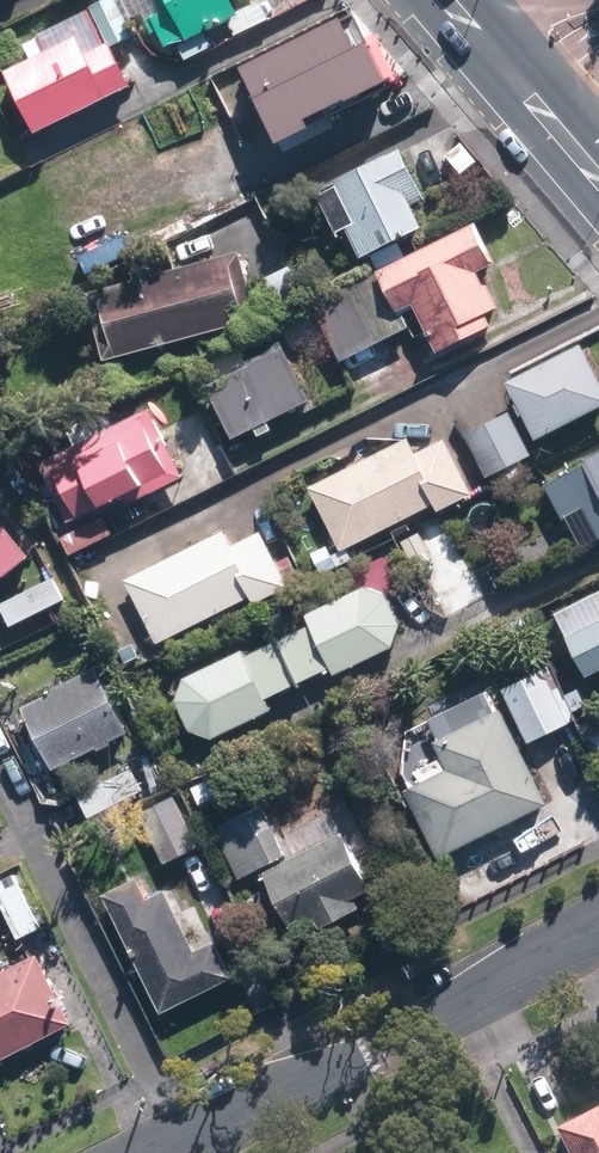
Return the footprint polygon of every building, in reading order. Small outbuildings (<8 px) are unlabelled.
[(135,86),(116,47),(139,36),(122,0),(108,0),(92,8),(41,33),(51,52),(10,73),(40,133),(135,86)] [(232,20),(239,34),(273,17),(264,0),(262,0),(242,10),(243,12),(244,14),(232,20)] [(329,71),(315,44),(258,73),(254,65),(208,86),(244,162),(271,148),(273,153),(331,124),(335,133),(421,90),(386,49),(364,60),(362,55),(329,71)] [(405,150),(340,181),(361,224),(350,229),(364,258),(425,229),(413,205),(429,197),(405,150)] [(500,310),(482,272),(500,264),(480,223),(316,304),(344,362),(414,327),(405,310),(418,305),(442,353),(496,326),(490,314),(500,310)] [(261,319),(243,250),(154,274),(152,264),(134,269),(137,279),(89,292),(107,360),(261,319)] [(236,437),(315,399),(283,333),(246,351),(253,365),(210,386),(236,437)] [(511,381),(541,440),(598,410),(598,370),(585,343),(511,381)] [(173,355),(161,361),(166,371),(178,366),(173,355)] [(153,408),(43,462),(77,531),(186,476),(153,408)] [(512,410),(468,433),(490,477),(535,455),(512,410)] [(312,487),(345,551),(438,503),(441,510),(476,493),(448,439),(420,454),(411,436),(312,487)] [(598,537),(598,455),(540,484),(558,519),(580,509),(595,539),(598,537)] [(49,481),(37,487),(43,499),(55,493),(49,481)] [(0,515),(0,571),(6,578),(34,555),(0,515)] [(287,576),(279,559),(264,531),(236,545),(226,527),(128,578),(160,643),(254,595),(258,601),(291,584),(287,576)] [(291,553),(279,559),(287,576),(300,570),(291,553)] [(55,577),(3,603),(14,625),(66,599),(55,577)] [(338,674),(397,645),(405,623),(391,595),(368,586),(309,615),(314,624),(282,640),(303,683),(334,667),(338,674)] [(568,640),(586,677),(598,670),(598,624),(568,640)] [(303,683),(282,640),(250,656),(246,649),(187,678),(181,702),(194,730),(217,738),(276,709),(272,701),(271,699),(303,683)] [(56,769),(132,732),(100,666),(56,687),(58,691),(25,707),(56,769)] [(547,668),(506,688),(532,742),(573,723),(547,668)] [(409,790),(442,858),(552,805),(505,708),(438,742),(452,769),(409,790)] [(146,794),(134,768),(80,794),(94,820),(146,794)] [(197,792),(202,803),(232,788),(226,777),(197,792)] [(176,795),(142,813),(167,862),(202,844),(176,795)] [(284,834),(268,801),(212,828),(236,879),(279,858),(281,863),(262,874),(292,930),(314,918),(320,928),(353,911),(347,901),(369,889),(339,832),(299,854),(288,832),(284,834)] [(21,938),(43,928),(17,873),(0,881),(0,895),(21,938)] [(108,894),(165,1013),(238,978),(220,940),(198,951),(169,890),(151,898),(141,878),(108,894)] [(76,1022),(41,954),(0,975),(0,1061),(76,1022)] [(560,1127),(573,1152),(598,1152),(598,1108),(560,1127)]
